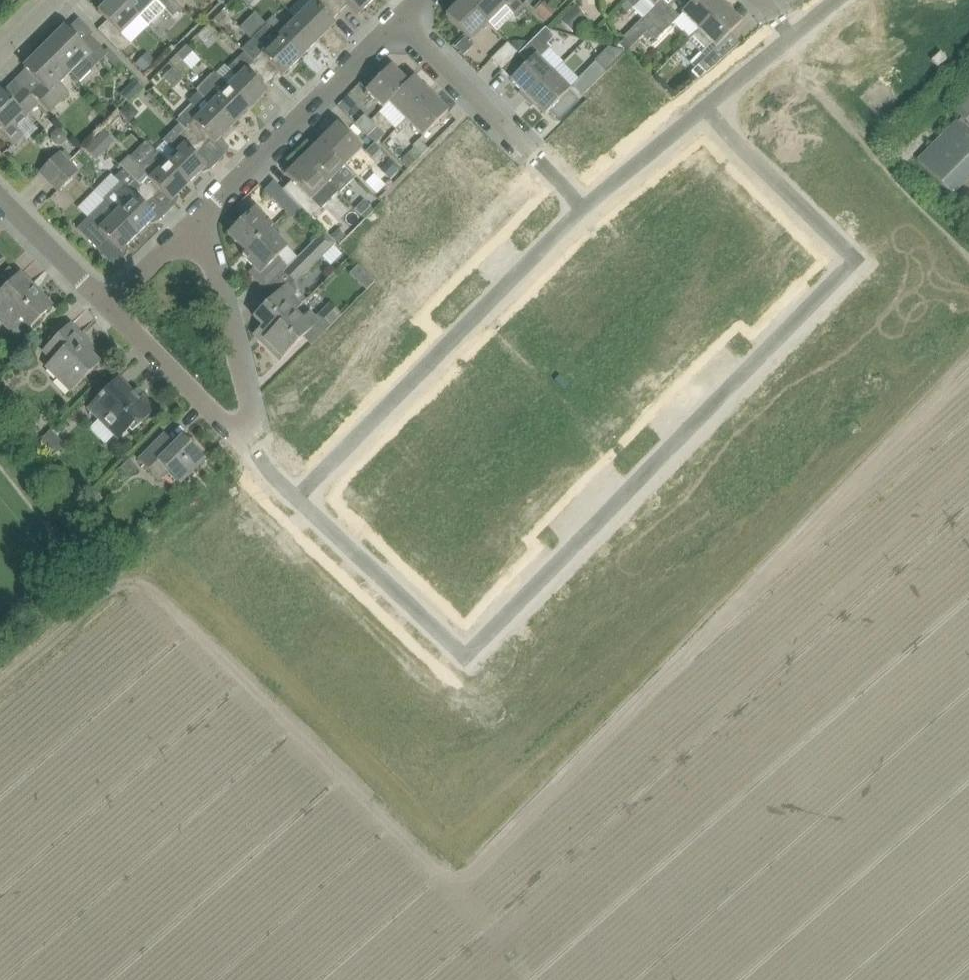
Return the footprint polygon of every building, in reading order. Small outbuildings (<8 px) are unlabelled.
[(138,18),(122,0),(111,0),(99,12),(108,21),(99,30),(119,51),(128,42),(121,35),(138,18)] [(174,0),(122,0),(138,18),(140,16),(149,26),(166,9),(173,16),(182,8),(174,0)] [(295,21),(317,43),(336,24),(333,21),(339,14),(325,0),(316,0),(295,21)] [(339,14),(348,5),(359,15),(374,0),(325,0),(339,14)] [(489,23),(466,0),(458,0),(455,3),(457,5),(447,15),(472,40),(486,26),(489,23)] [(507,8),(515,17),(526,7),(518,0),(466,0),(489,23),(507,8)] [(547,22),(557,10),(546,0),(545,1),(536,11),(547,22)] [(681,15),(682,16),(698,31),(724,5),(727,3),(724,0),(695,0),(693,2),(681,15)] [(691,39),(689,41),(691,43),(702,54),(704,52),(711,44),(716,48),(728,37),(731,34),(742,22),(731,12),(733,10),(732,9),(727,3),(724,5),(698,31),(691,39)] [(670,9),(659,20),(647,31),(653,36),(656,40),(674,23),(679,18),(670,9)] [(623,38),(625,39),(632,47),(643,36),(646,33),(647,31),(659,20),(650,11),(644,17),(623,38)] [(582,24),(570,12),(561,21),(573,33),(582,24)] [(266,24),(268,25),(280,37),(279,38),(300,60),(317,43),(295,21),(287,29),(274,16),(266,24)] [(284,76),(300,60),(279,38),(280,37),(268,25),(243,50),(245,53),(243,54),(271,82),(280,72),(284,76)] [(45,48),(79,83),(90,72),(109,54),(91,36),(82,45),(65,28),(45,48)] [(206,28),(198,36),(204,43),(213,34),(206,28)] [(537,37),(519,54),(503,71),(512,80),(511,80),(521,91),(546,66),(536,57),(546,47),(537,37)] [(456,47),(464,55),(473,46),(465,38),(456,47)] [(527,46),(526,42),(512,42),(512,46),(520,53),(527,46)] [(492,61),(503,71),(519,54),(508,43),(491,60),(492,61)] [(184,61),(193,52),(187,46),(171,62),(182,74),(189,67),(184,61)] [(52,112),(54,110),(69,95),(59,86),(70,74),(79,83),(45,48),(25,68),(42,85),(33,93),(52,112)] [(698,65),(706,73),(724,58),(715,49),(698,65)] [(947,60),(941,52),(932,60),(938,68),(947,60)] [(147,53),(136,64),(145,73),(156,62),(147,53)] [(214,72),(213,74),(249,110),(268,92),(264,88),(271,82),(243,54),(229,69),(238,78),(229,87),(214,72)] [(572,86),(582,96),(606,72),(594,62),(572,86)] [(366,91),(381,105),(384,108),(389,104),(389,103),(414,77),(411,81),(404,74),(402,76),(391,66),(374,83),(367,90),(366,91)] [(546,66),(521,91),(519,93),(533,107),(535,104),(546,115),(570,90),(546,66)] [(184,79),(173,68),(164,78),(175,89),(184,79)] [(199,92),(198,93),(211,107),(232,128),(249,110),(213,74),(197,90),(199,92)] [(367,76),(360,83),(367,90),(374,83),(367,76)] [(389,103),(389,104),(390,105),(406,120),(434,92),(427,86),(425,88),(414,77),(389,103)] [(130,86),(138,94),(144,88),(136,80),(130,86)] [(952,108),(968,126),(968,91),(952,108)] [(26,118),(39,105),(28,94),(15,106),(1,92),(0,92),(0,132),(14,146),(23,136),(17,129),(28,120),(26,118)] [(434,92),(406,120),(423,138),(449,112),(438,101),(440,99),(434,92)] [(185,132),(203,150),(212,140),(216,144),(232,128),(211,107),(198,93),(190,101),(193,105),(176,121),(180,124),(179,125),(185,132)] [(348,114),(357,105),(348,96),(339,106),(348,114)] [(131,103),(121,113),(130,123),(140,113),(131,103)] [(365,115),(356,124),(357,125),(363,131),(372,122),(371,121),(365,115)] [(917,160),(953,196),(968,179),(968,134),(956,120),(917,160)] [(378,128),(372,122),(363,131),(369,136),(378,128)] [(318,139),(347,167),(364,150),(352,138),(338,124),(327,134),(325,132),(318,139)] [(176,153),(166,164),(188,186),(207,167),(197,156),(203,150),(185,132),(179,125),(164,141),(176,153)] [(385,135),(378,128),(369,136),(375,143),(376,144),(385,135)] [(105,131),(95,140),(106,151),(116,142),(105,131)] [(304,158),(329,184),(339,193),(356,177),(347,167),(318,139),(312,145),(314,148),(304,158)] [(97,161),(106,151),(95,140),(86,150),(97,161)] [(428,149),(420,140),(413,146),(422,155),(428,149)] [(372,159),(381,150),(375,143),(365,152),(372,159)] [(49,183),(70,162),(61,152),(39,173),(49,183)] [(123,169),(123,170),(124,171),(152,200),(161,191),(172,201),(188,186),(166,164),(156,153),(141,167),(130,156),(120,166),(123,169)] [(409,153),(401,161),(408,168),(416,160),(409,153)] [(322,208),(313,200),(329,184),(304,158),(294,168),(291,166),(284,173),(292,181),(284,190),(302,208),(312,218),(322,208)] [(390,160),(381,170),(390,179),(399,169),(390,160)] [(59,192),(80,172),(70,162),(49,183),(59,192)] [(152,200),(124,171),(116,178),(121,184),(105,200),(106,201),(117,212),(117,213),(139,235),(151,223),(156,217),(146,207),(152,200)] [(292,218),(302,208),(284,190),(275,181),(265,191),(292,218)] [(364,200),(355,209),(361,216),(370,207),(364,200)] [(139,235),(117,213),(117,212),(106,201),(88,219),(121,252),(139,235)] [(229,234),(246,252),(270,230),(274,226),(255,207),(229,234)] [(339,229),(332,236),(339,243),(347,236),(339,229)] [(283,272),(288,267),(279,258),(288,249),(270,230),(246,252),(243,256),(261,274),(255,279),(266,289),(283,272)] [(325,232),(288,267),(283,272),(296,284),(318,262),(315,259),(333,240),(325,232)] [(7,287),(0,294),(0,320),(19,340),(51,308),(34,290),(36,288),(21,273),(7,287)] [(370,276),(362,285),(368,291),(376,282),(370,276)] [(295,313),(295,312),(307,300),(300,293),(295,293),(288,285),(269,303),(255,318),(264,326),(255,335),(264,344),(295,313)] [(317,316),(329,328),(342,316),(329,303),(317,316)] [(295,313),(264,344),(281,360),(295,346),(319,323),(311,314),(302,322),(295,314),(296,313),(295,313)] [(72,324),(44,351),(54,361),(47,368),(71,392),(101,363),(89,350),(93,346),(72,324)] [(120,378),(106,392),(88,410),(102,424),(106,420),(123,436),(135,423),(139,427),(156,409),(143,396),(140,399),(120,378)] [(43,452),(58,437),(51,430),(36,445),(43,452)] [(182,484),(192,473),(206,459),(183,437),(176,444),(166,434),(139,460),(160,481),(169,471),(182,484)] [(130,459),(120,468),(129,477),(138,468),(130,459)] [(87,508),(98,497),(91,490),(80,501),(87,508)]
